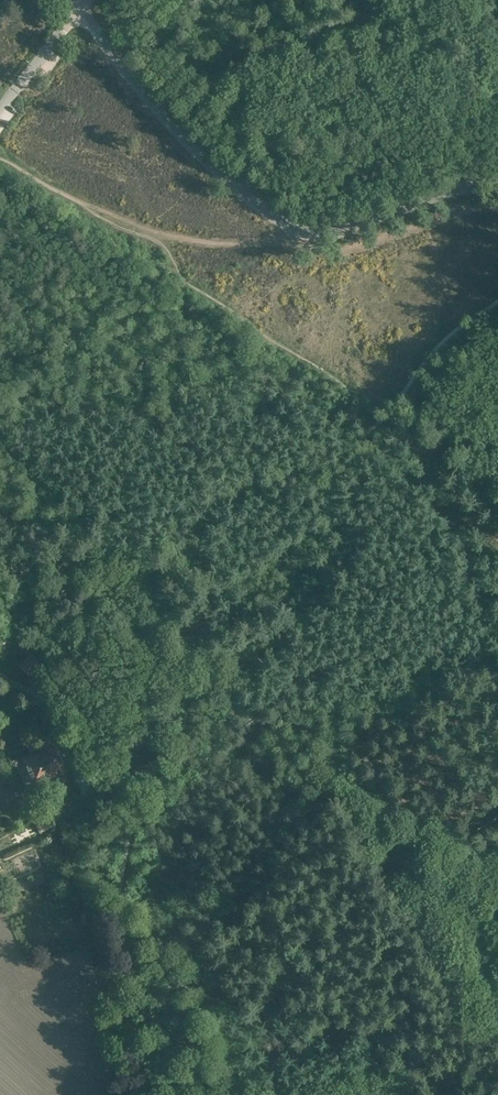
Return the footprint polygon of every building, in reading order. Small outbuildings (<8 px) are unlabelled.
[(21,665),(31,676),(40,667),(31,656),(21,665)] [(25,761),(34,783),(66,770),(57,747),(25,761)]
